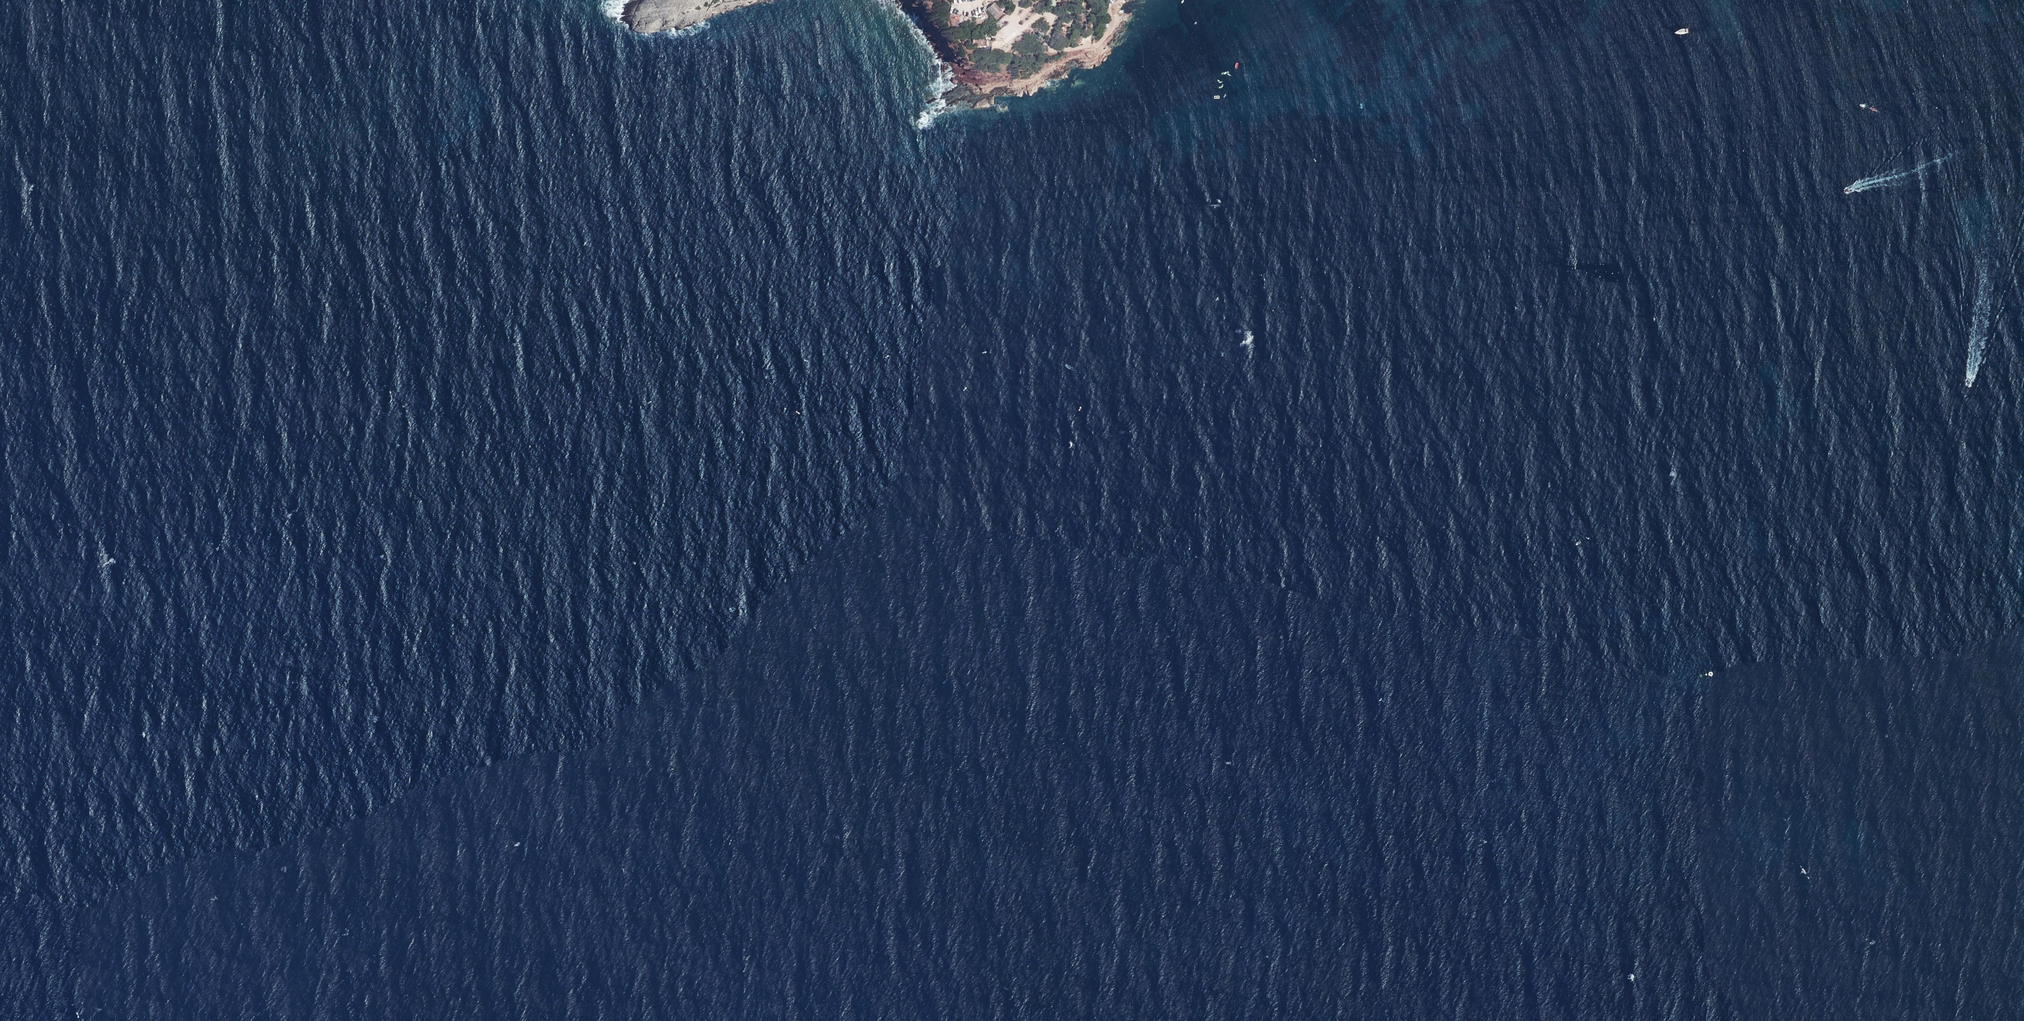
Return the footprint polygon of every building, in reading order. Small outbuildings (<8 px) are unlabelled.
[(1000,10),(1001,10),(1000,9),(997,6),(995,7),(992,4),(989,7),(992,10),(991,12),(994,16),(1000,10)] [(991,12),(990,12),(996,19),(1003,13),(1002,11),(1000,10),(994,16),(991,12)] [(1003,41),(1007,44),(1017,34),(1013,31),(1003,41)] [(1045,34),(1044,33),(1041,32),(1040,31),(1037,36),(1034,41),(1038,44),(1045,34)] [(1017,49),(1013,53),(1016,57),(1021,54),(1017,49)]
